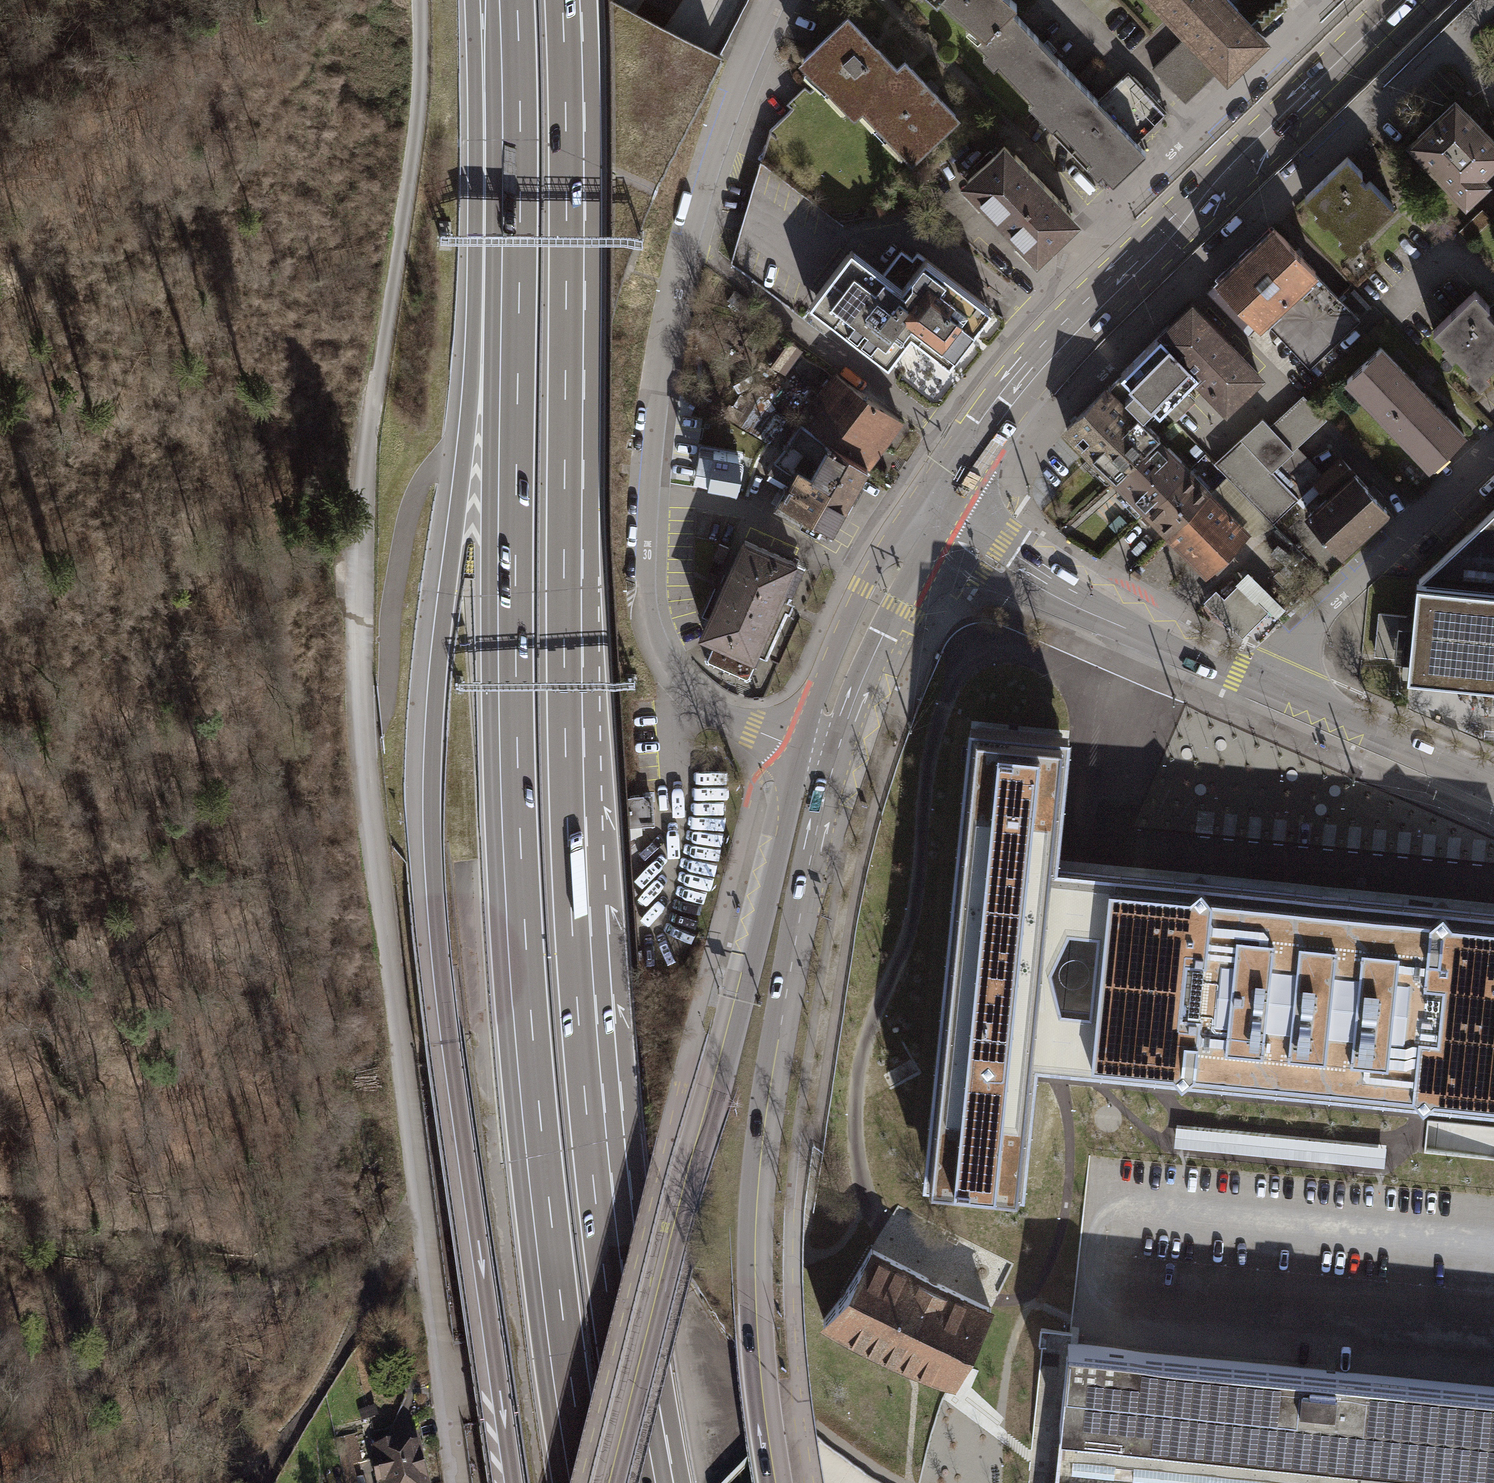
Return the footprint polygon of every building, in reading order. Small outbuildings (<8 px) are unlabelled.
[(1010,0),(942,0),(981,35),(1011,7),(1014,4),(1010,0)] [(1192,32),(1154,68),(1182,98),(1220,64),(1227,72),(1263,38),(1256,30),(1285,3),(1282,0),(1233,0),(1229,4),(1226,0),(1162,0),(1192,32)] [(979,38),(1040,101),(1071,71),(1011,7),(981,35),(979,38)] [(821,84),(853,116),(859,110),(900,71),(847,17),(800,62),(821,84)] [(859,110),(912,164),(958,119),(906,65),(900,71),(859,110)] [(1071,71),(1040,101),(1116,181),(1148,151),(1137,140),(1165,113),(1127,73),(1099,99),(1071,71)] [(1457,102),(1417,140),(1465,189),(1493,161),(1493,140),(1457,102)] [(1080,219),(1003,141),(957,186),(1034,265),(1080,219)] [(1393,205),(1348,157),(1306,197),(1351,245),(1393,205)] [(1491,223),(1481,212),(1459,233),(1469,243),(1491,223)] [(1360,320),(1272,227),(1216,279),(1261,327),(1273,315),(1317,361),(1360,320)] [(993,309),(925,259),(903,288),(851,250),(812,302),(889,359),(911,329),(954,360),(993,309)] [(1475,291),(1434,330),(1481,379),(1493,366),(1493,310),(1475,291)] [(1194,305),(1163,334),(1199,372),(1197,374),(1229,407),(1262,375),(1194,305)] [(798,349),(776,332),(760,353),(783,370),(798,349)] [(1163,334),(1122,374),(1135,387),(1125,397),(1143,415),(1154,405),(1160,411),(1197,374),(1199,372),(1163,334)] [(1464,435),(1381,348),(1348,381),(1431,467),(1464,435)] [(899,420),(836,374),(820,395),(811,389),(805,398),(813,404),(801,419),(805,423),(866,465),(899,420)] [(1147,424),(1160,411),(1154,405),(1143,415),(1125,397),(1135,387),(1122,374),(1105,390),(1134,419),(1138,415),(1147,424)] [(1134,419),(1105,390),(1066,429),(1117,480),(1155,441),(1160,437),(1147,424),(1138,415),(1134,419)] [(1275,525),(1301,500),(1296,495),(1273,470),(1298,447),(1328,419),(1303,393),(1268,425),(1263,419),(1241,440),(1247,445),(1222,468),(1275,525)] [(763,440),(782,415),(773,409),(754,433),(763,440)] [(868,466),(866,465),(805,423),(777,462),(775,461),(769,471),(790,484),(776,507),(827,536),(868,466)] [(1187,473),(1155,441),(1117,480),(1147,511),(1187,473)] [(1296,495),(1321,472),(1298,447),(1273,470),(1296,495)] [(735,473),(738,455),(713,450),(709,479),(730,485),(735,473)] [(1336,495),(1310,519),(1345,556),(1391,513),(1345,464),(1325,483),(1336,495)] [(1209,494),(1187,473),(1147,511),(1169,533),(1209,494)] [(1248,534),(1209,494),(1169,533),(1208,573),(1248,534)] [(1420,579),(1416,615),(1410,667),(1493,675),(1493,510),(1420,579)] [(721,564),(729,544),(722,540),(714,560),(721,564)] [(801,565),(744,541),(704,633),(721,640),(713,658),(747,673),(756,651),(763,654),(801,565)] [(1224,599),(1216,591),(1206,601),(1228,624),(1229,623),(1237,631),(1247,631),(1267,611),(1239,584),(1224,599)] [(1407,615),(1379,612),(1375,652),(1403,655),(1407,615)] [(1112,868),(1055,862),(1069,731),(970,721),(924,1175),(1023,1185),(1036,1056),(1091,1062),(1493,1103),(1493,906),(1112,868)] [(1182,830),(1182,805),(1145,804),(1144,829),(1182,830)] [(1356,1139),(1427,1145),(1429,1116),(1384,1112),(1383,1124),(1366,1123),(1367,1108),(1358,1107),(1356,1139)] [(932,1374),(955,1383),(991,1310),(871,1249),(842,1295),(823,1320),(862,1342),(885,1353),(909,1365),(932,1374)] [(1419,1463),(1493,1471),(1493,1387),(1086,1345),(1068,1343),(1055,1482),(1417,1482),(1419,1463)] [(346,1482),(360,1482),(349,1436),(336,1439),(346,1482)] [(371,1448),(380,1482),(426,1482),(417,1444),(398,1449),(396,1442),(371,1448)]
